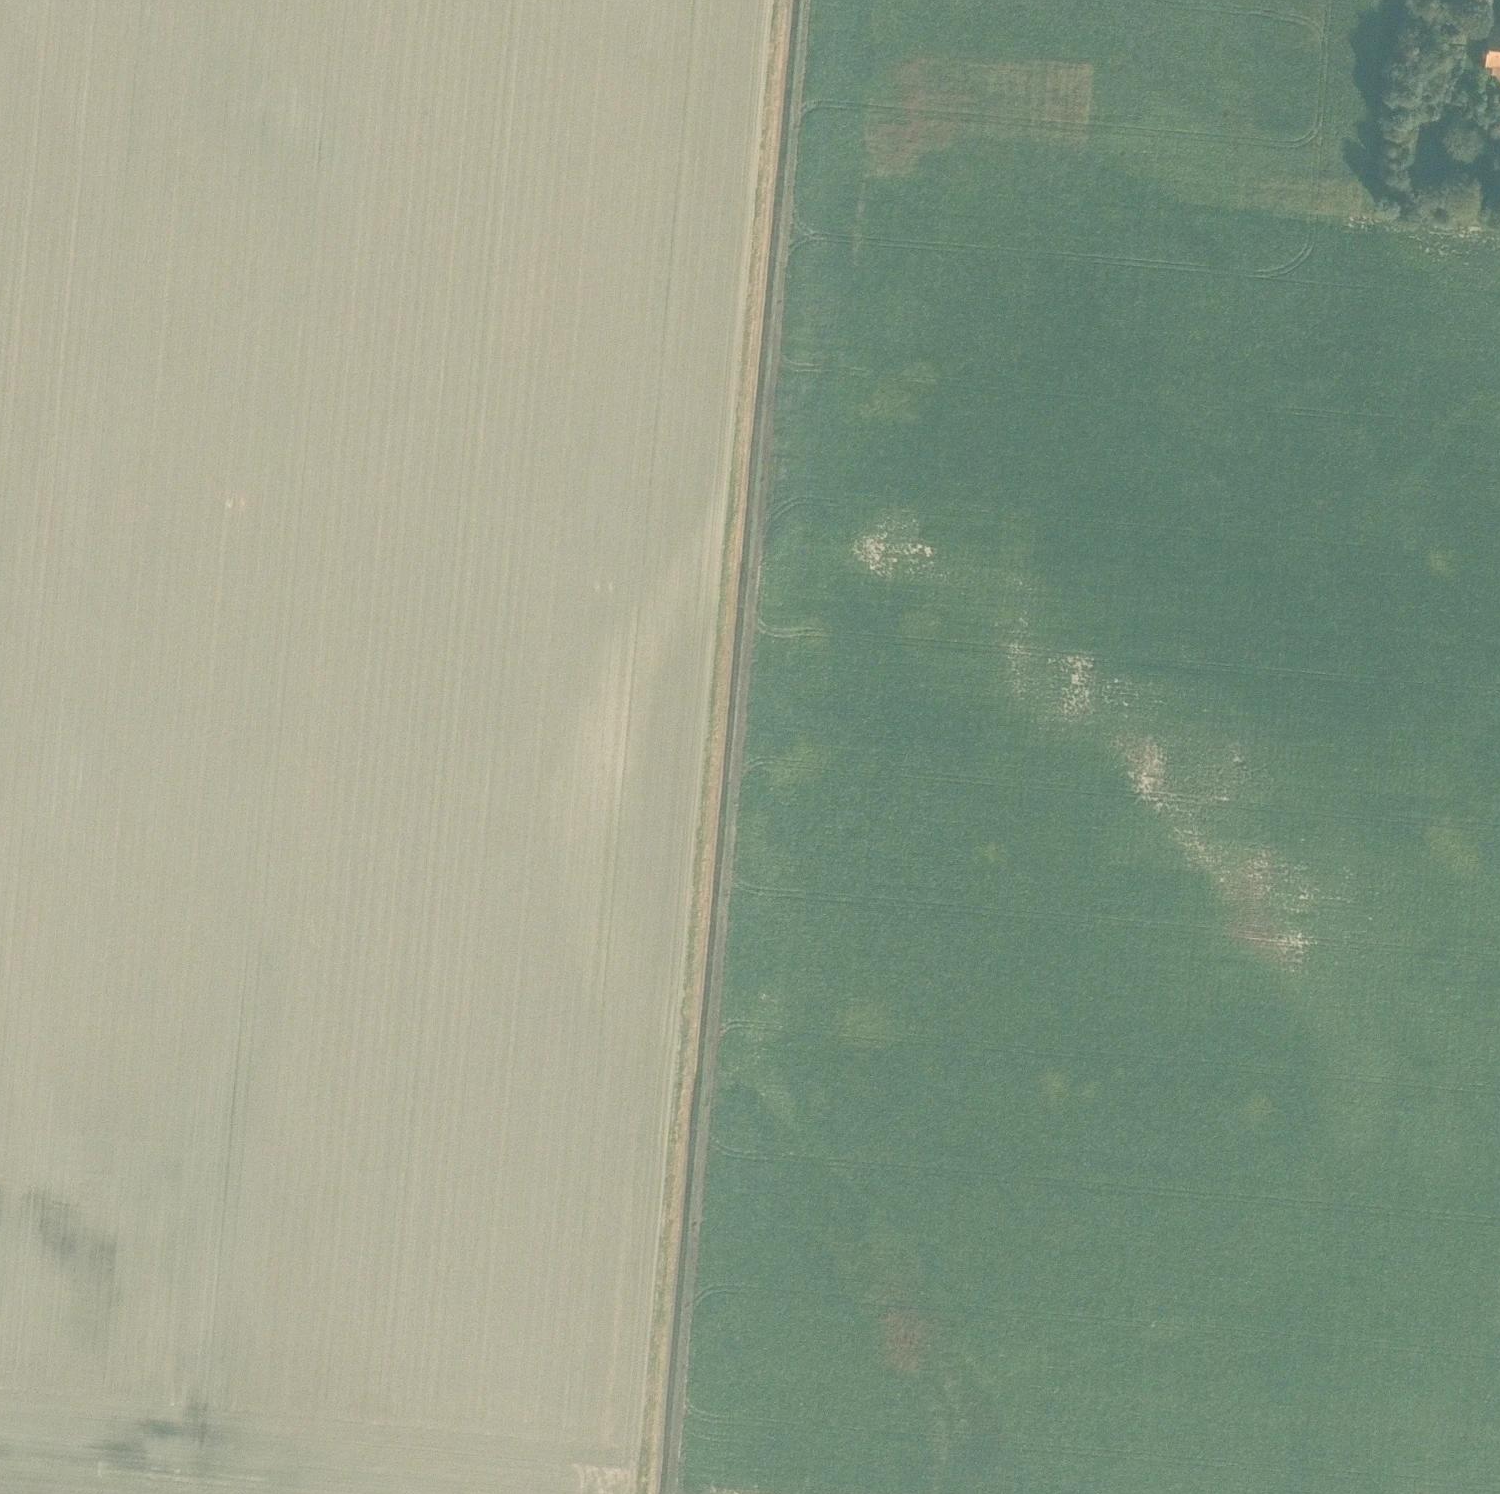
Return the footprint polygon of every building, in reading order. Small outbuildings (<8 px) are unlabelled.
[(1499,70),(1499,21),(1490,20),(1487,60),(1494,61),(1493,70),(1499,70)]
